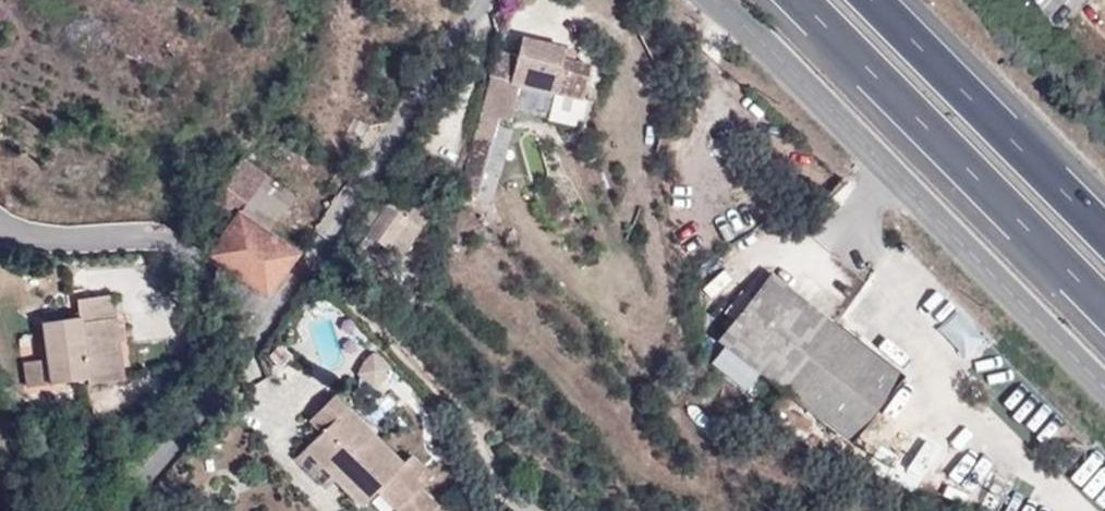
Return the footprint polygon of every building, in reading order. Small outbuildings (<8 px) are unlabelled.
[(608,19),(593,21),(597,36),(606,36),(608,19)] [(482,113),(492,115),(496,106),(510,108),(516,84),(586,101),(591,77),(560,70),(567,47),(524,37),(519,57),(498,52),(482,113)] [(471,192),(492,115),(482,113),(461,189),(471,192)] [(242,159),(211,203),(231,221),(206,256),(267,298),(298,254),(264,230),(290,194),(242,159)] [(380,215),(372,209),(357,229),(399,259),(421,229),(387,205),(380,215)] [(721,340),(785,390),(836,326),(771,275),(721,340)] [(49,360),(52,384),(89,379),(89,384),(124,379),(115,296),(79,300),(80,320),(44,323),(49,360)] [(962,309),(941,327),(968,359),(989,341),(962,309)] [(836,326),(785,390),(849,441),(899,375),(836,326)] [(380,360),(376,357),(372,356),(367,359),(363,363),(358,371),(358,374),(361,380),(364,383),(368,386),(371,387),(374,386),(383,380),(387,372),(386,366),(380,360)] [(28,388),(52,384),(49,360),(25,363),(28,388)] [(321,433),(345,407),(333,395),(309,420),(321,433)] [(345,407),(321,433),(305,450),(335,481),(362,507),(378,490),(399,510),(432,510),(435,507),(436,506),(419,488),(430,476),(410,456),(402,465),(345,407)] [(327,489),(335,481),(305,450),(296,458),(327,489)]
